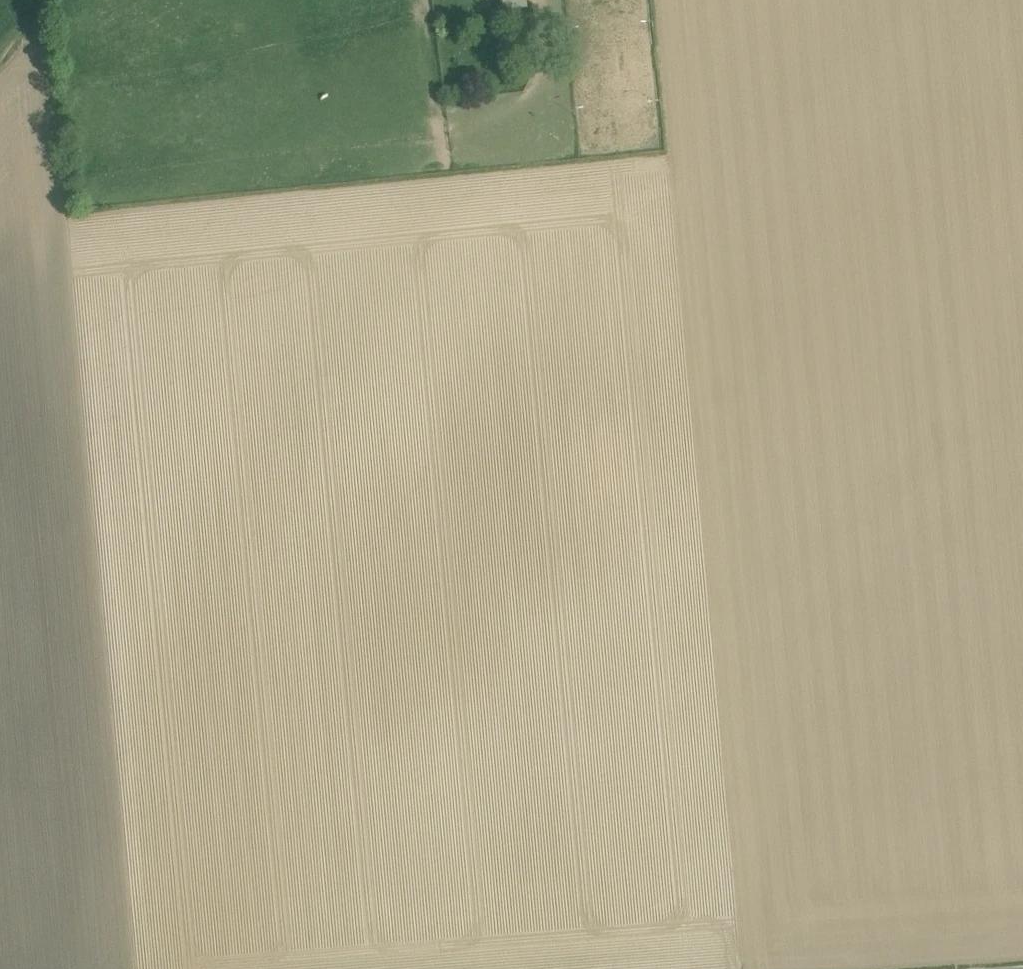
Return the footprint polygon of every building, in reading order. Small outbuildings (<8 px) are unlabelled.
[(503,10),(528,7),(527,0),(502,0),(503,10)]
